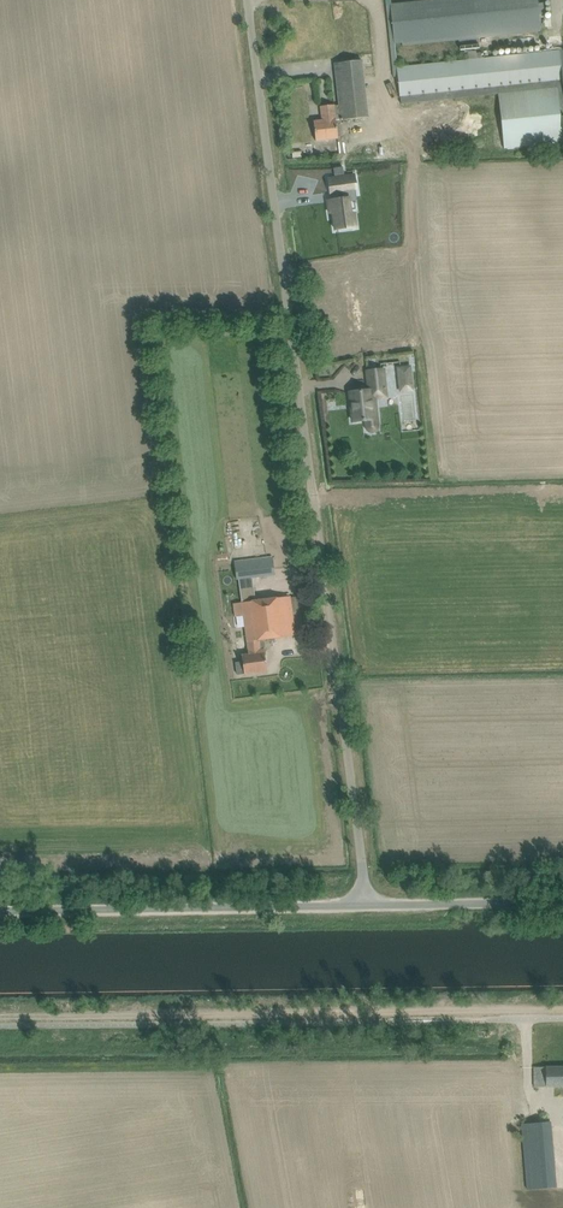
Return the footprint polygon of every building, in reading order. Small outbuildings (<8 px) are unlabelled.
[(391,4),(395,42),(402,42),(403,46),(459,40),(460,50),(480,48),(479,38),(541,31),(541,28),(539,14),(544,14),(543,4),(538,5),(538,0),(435,0),(408,3),(396,4),(396,3),(394,3),(394,4),(391,4)] [(397,66),(400,99),(401,104),(499,94),(504,149),(562,142),(562,49),(560,50),(542,51),(482,57),(482,53),(476,53),(476,51),(468,52),(469,59),(397,66)] [(323,120),(314,121),(316,141),(338,138),(336,120),(341,119),(341,120),(368,117),(362,60),(335,63),(339,105),(334,106),(334,105),(321,106),(323,120)] [(344,174),(343,167),(333,169),(334,176),(344,174)] [(346,195),(321,198),(323,211),(326,211),(329,228),(353,225),(351,210),(349,211),(346,195)] [(396,366),(399,393),(414,391),(411,365),(396,366)] [(379,425),(375,391),(386,390),(384,370),(367,371),(369,390),(350,392),(353,421),(365,420),(366,427),(367,430),(369,432),(373,433),(376,431),(378,428),(379,425)] [(273,557),(233,562),(235,580),(239,579),(242,602),(233,603),(235,616),(242,616),(247,654),(242,655),(242,662),(233,663),(235,675),(244,674),(267,671),(264,649),(262,640),(295,635),(295,632),(306,631),(302,596),(290,598),(290,596),(255,600),(252,577),(275,575),(273,557)] [(562,1087),(562,1066),(535,1067),(535,1087),(562,1087)] [(522,1124),(527,1189),(556,1187),(550,1121),(522,1124)]
